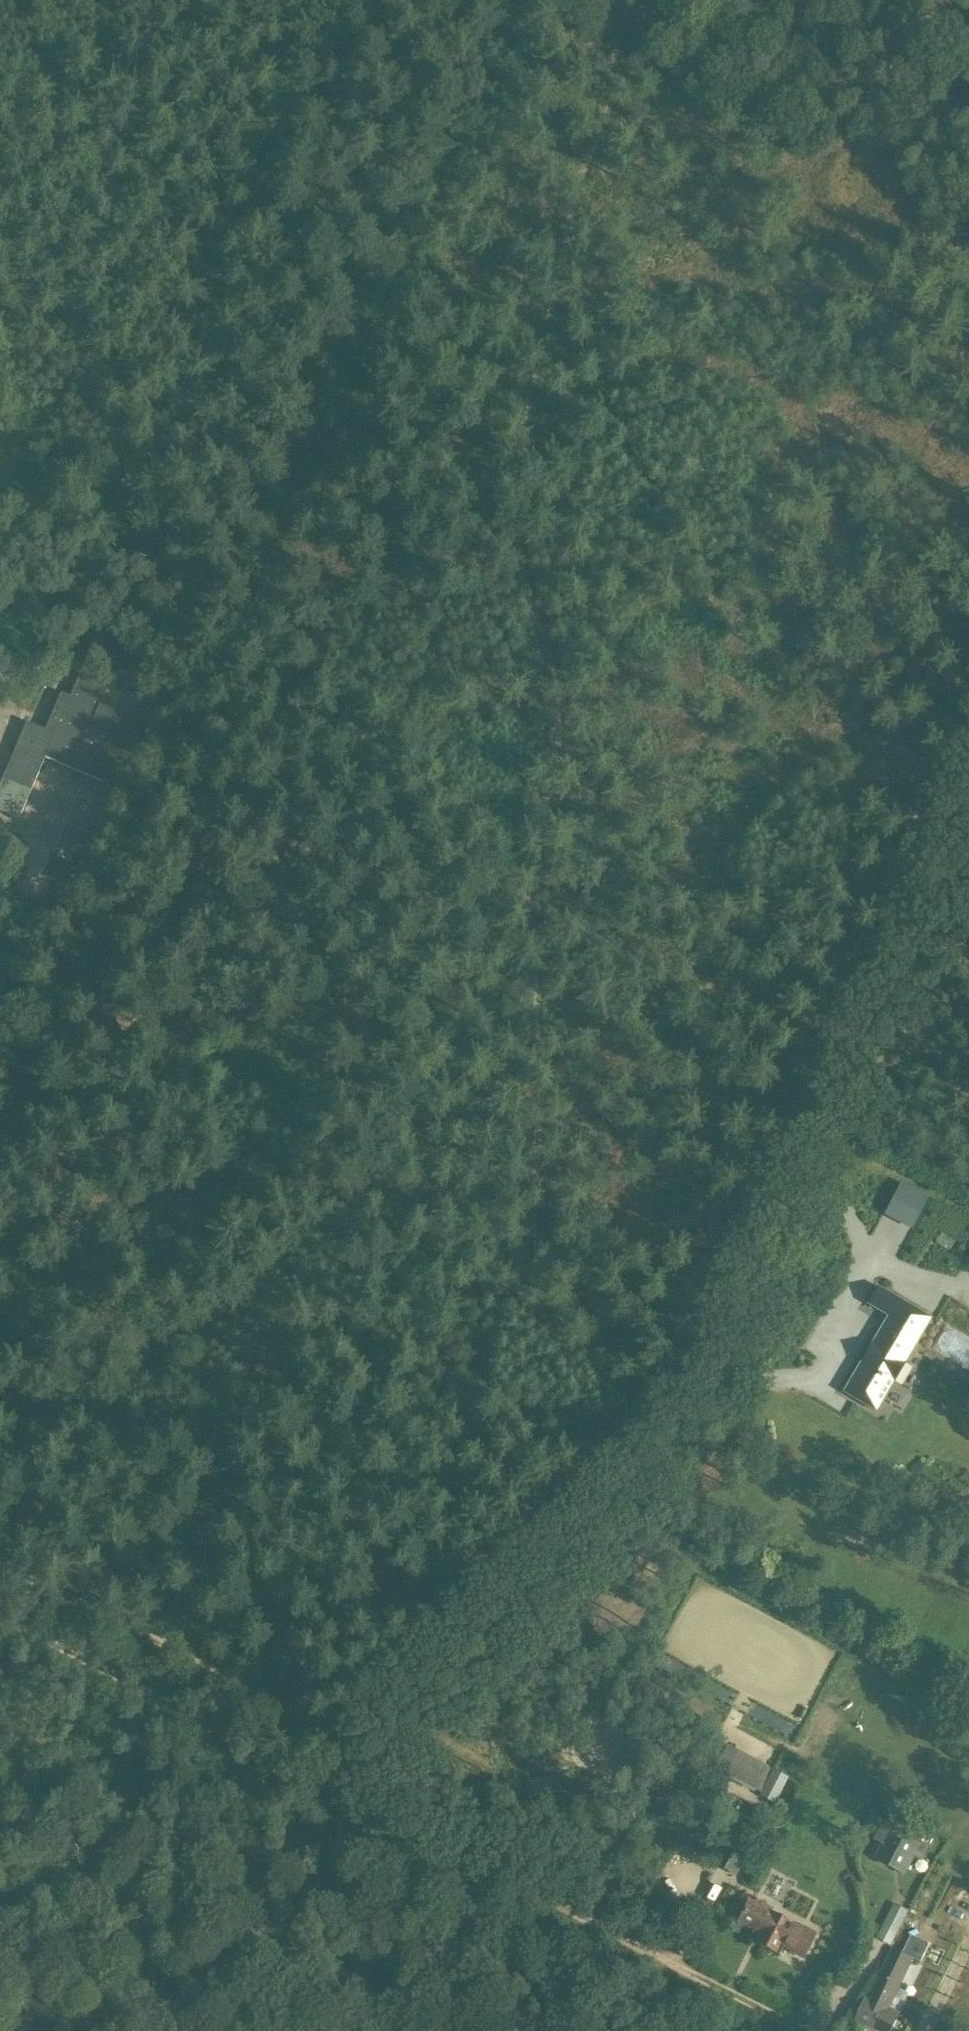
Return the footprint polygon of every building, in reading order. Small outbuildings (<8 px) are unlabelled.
[(0,790),(0,811),(21,821),(47,760),(121,793),(149,728),(104,708),(112,689),(82,676),(73,699),(63,695),(47,732),(28,725),(0,790)] [(923,1199),(900,1187),(888,1211),(911,1222),(923,1199)] [(872,1343),(860,1363),(861,1364),(850,1383),(849,1382),(843,1392),(856,1399),(861,1391),(875,1399),(887,1379),(893,1382),(905,1362),(903,1361),(929,1317),(878,1287),(868,1304),(889,1316),(873,1343),(872,1343)] [(774,1805),(789,1777),(738,1751),(724,1778),(754,1793),(755,1791),(760,1793),(758,1796),(774,1805)] [(906,1874),(921,1847),(893,1832),(879,1859),(906,1874)] [(736,1877),(747,1853),(721,1840),(709,1864),(736,1877)] [(771,1916),(770,1915),(774,1908),(744,1893),(735,1911),(742,1914),(739,1919),(763,1932),(757,1943),(773,1951),(778,1941),(792,1948),(791,1950),(803,1957),(816,1932),(806,1927),(803,1932),(787,1924),(788,1922),(772,1914),(771,1916)] [(898,1925),(906,1909),(894,1903),(886,1919),(898,1925)] [(914,1958),(893,1948),(868,1999),(865,1998),(854,2021),(875,2030),(893,2030),(901,2013),(891,2008),(914,1958)]
